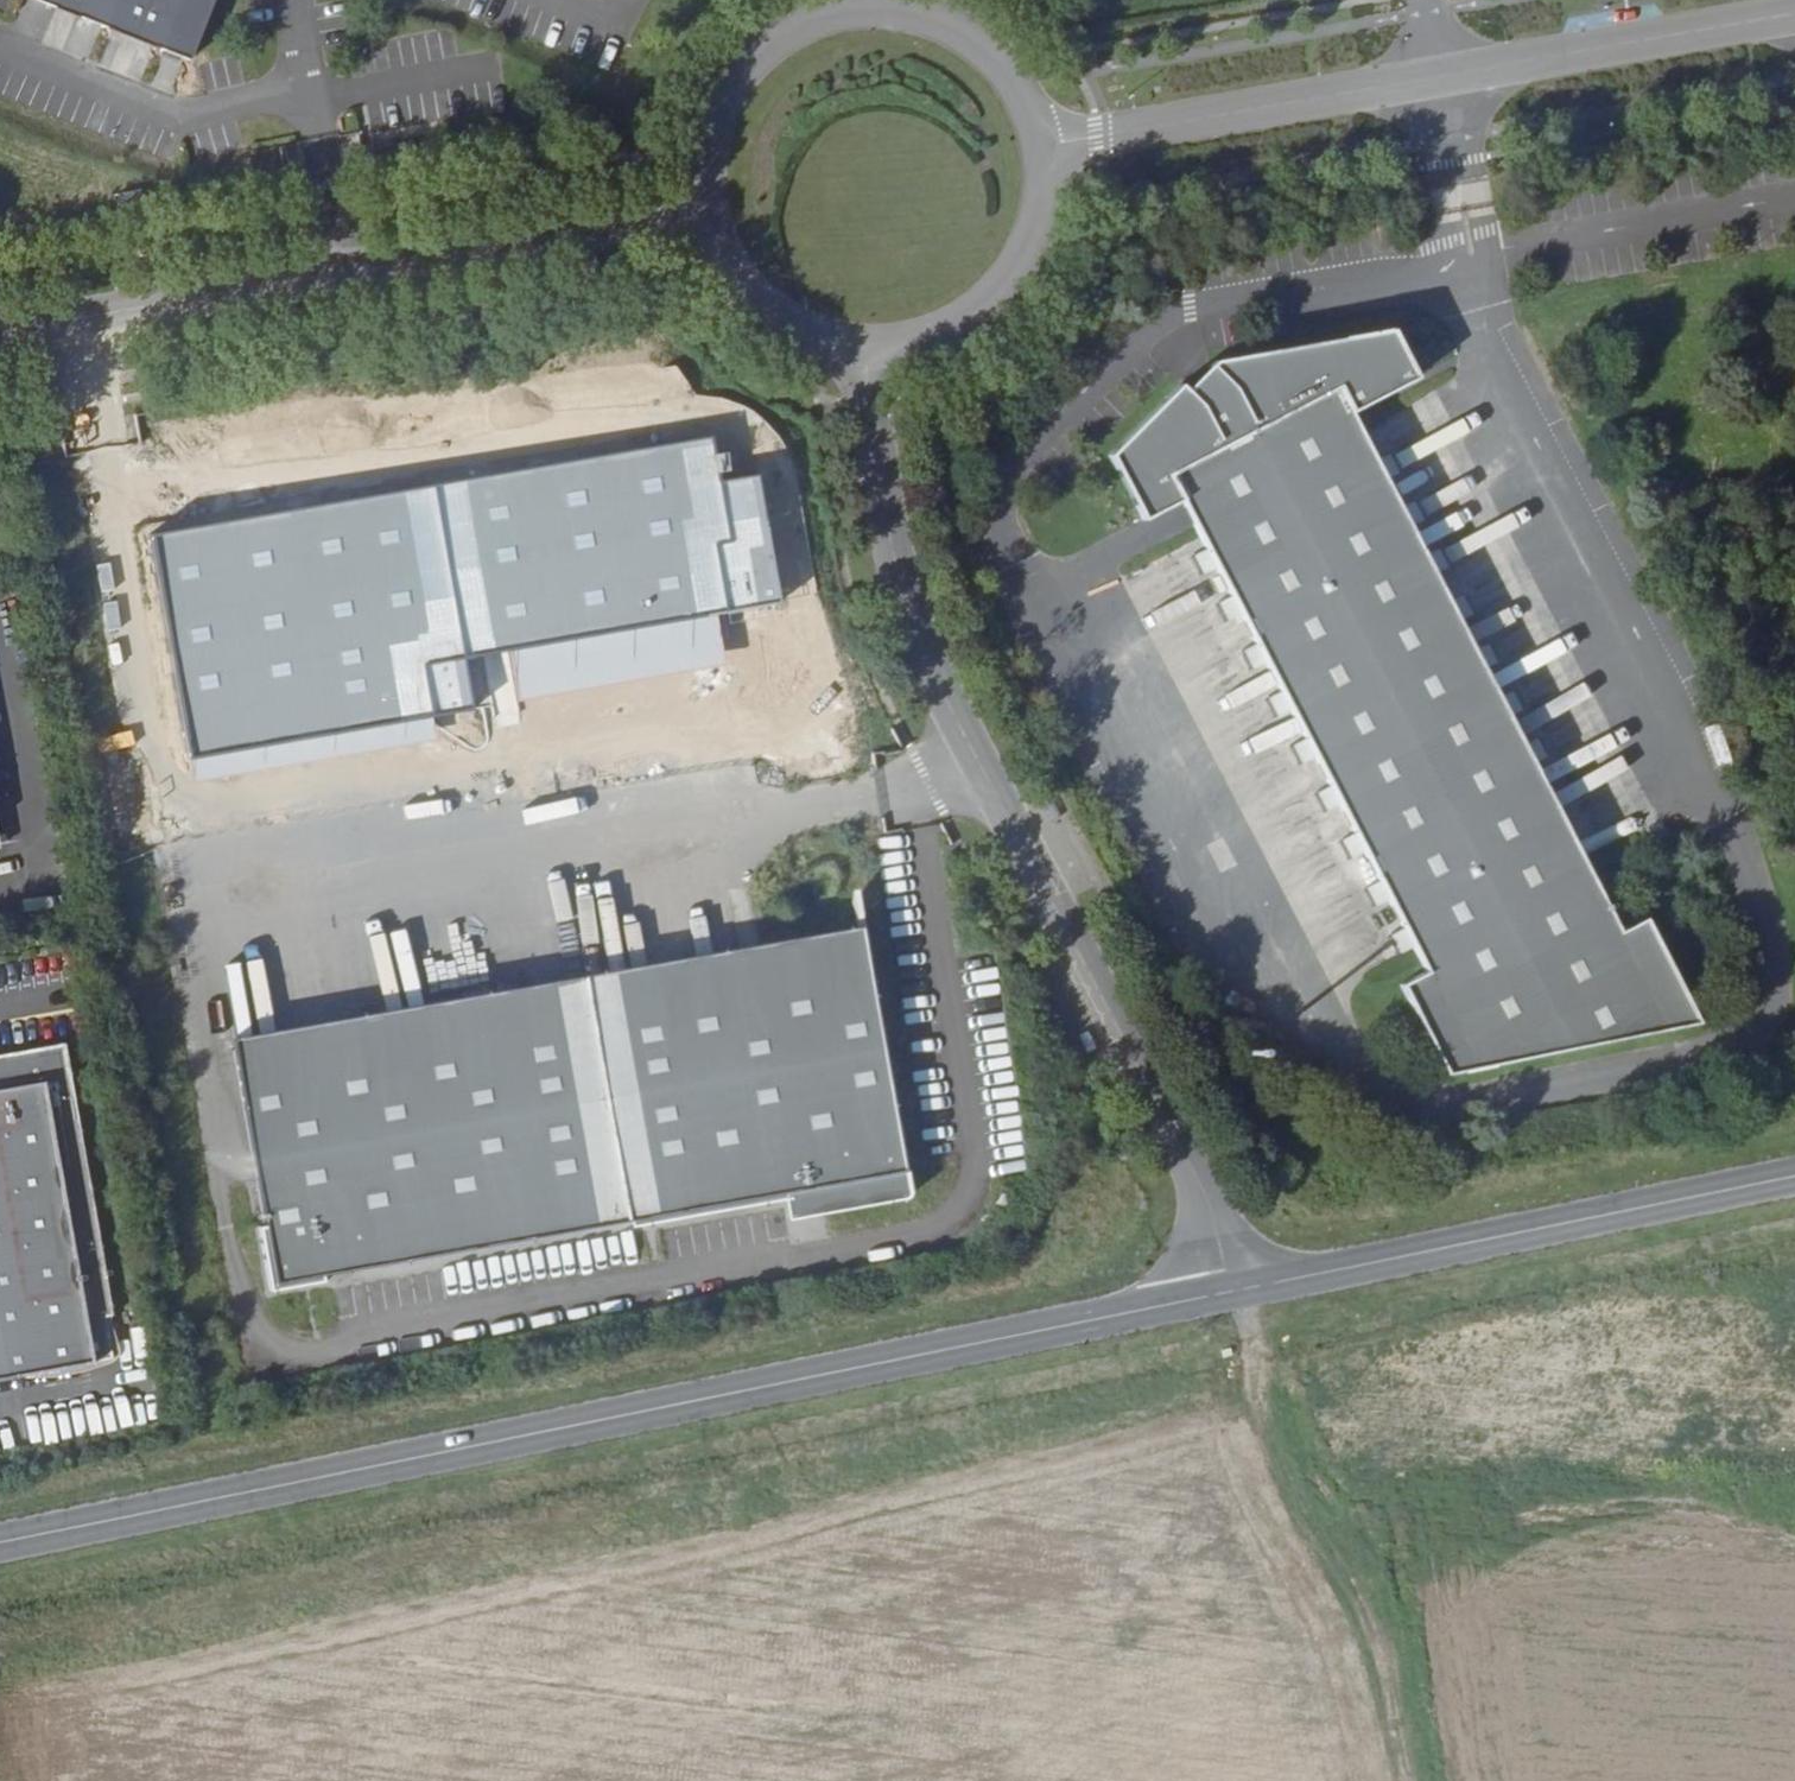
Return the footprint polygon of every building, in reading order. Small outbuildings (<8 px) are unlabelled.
[(188,60),(213,0),(35,0),(188,60)] [(117,194),(119,207),(142,203),(139,190),(117,194)] [(1172,392),(1108,472),(1139,533),(1178,514),(1416,993),(1390,1006),(1435,1096),(1685,1045),(1628,932),(1603,944),(1341,417),(1408,384),(1386,339),(1206,364),(1178,403),(1172,392)] [(705,437),(147,532),(186,759),(432,718),(423,665),(780,604),(757,472),(712,480),(705,437)] [(636,1226),(789,1198),(793,1219),(805,1217),(805,1214),(815,1212),(813,1199),(824,1198),(826,1210),(894,1197),(895,1200),(908,1197),(909,1197),(910,1196),(911,1194),(911,1193),(910,1191),(863,925),(231,1038),(264,1226),(258,1227),(270,1292),(328,1282),(327,1275),(635,1220),(636,1226)] [(63,1043),(0,1055),(0,1380),(92,1364),(92,1362),(111,1359),(103,1317),(111,1316),(63,1043)]
